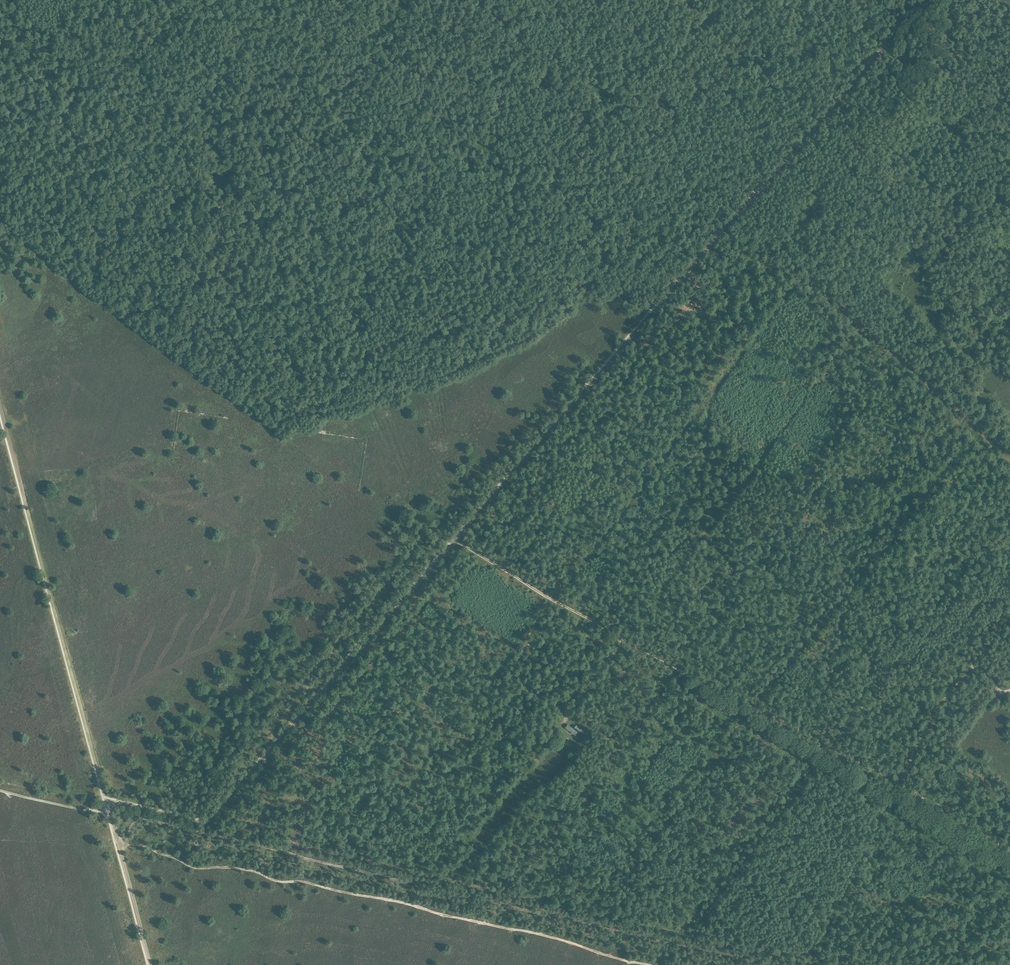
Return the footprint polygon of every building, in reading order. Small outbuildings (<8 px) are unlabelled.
[(575,735),(578,732),(568,725),(565,728),(575,735)]
